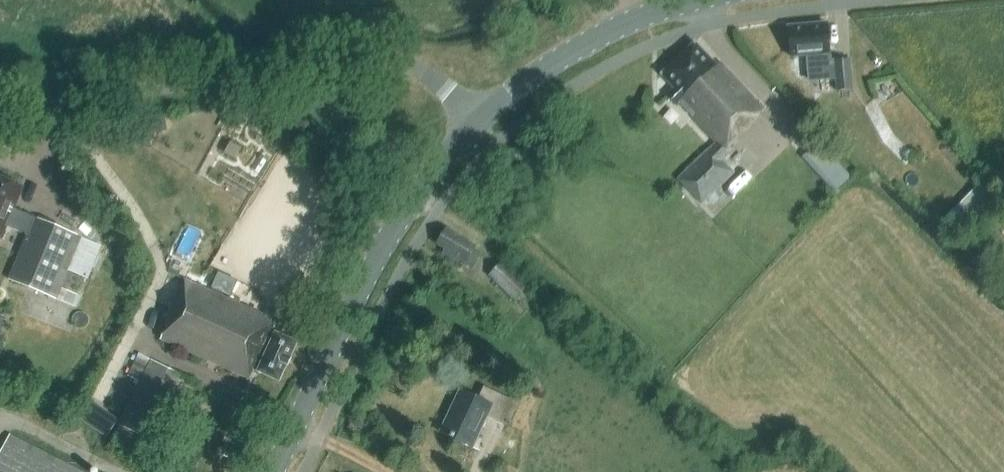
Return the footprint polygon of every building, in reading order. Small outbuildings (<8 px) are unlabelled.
[(826,23),(807,25),(809,54),(809,57),(807,58),(809,83),(835,81),(836,92),(852,90),(849,61),(829,62),(826,23)] [(809,54),(807,25),(788,26),(791,56),(809,54)] [(722,148),(763,108),(720,63),(717,66),(693,42),(659,74),(672,88),(665,94),(675,105),(678,103),(716,143),(677,179),(700,203),(733,172),(723,161),(729,155),(722,148)] [(281,129),(280,130),(274,140),(282,146),(288,138),(290,135),(281,129)] [(829,192),(847,176),(817,142),(799,158),(829,192)] [(82,238),(14,206),(23,186),(0,177),(0,237),(6,225),(28,234),(9,279),(55,299),(68,270),(89,279),(103,247),(82,238)] [(982,181),(958,206),(976,223),(1001,199),(982,181)] [(716,213),(733,196),(727,189),(709,206),(716,213)] [(444,248),(441,252),(473,271),(483,254),(473,248),(475,244),(447,228),(437,244),(444,248)] [(489,276),(516,301),(530,286),(503,260),(489,276)] [(276,330),(271,328),(274,321),(182,280),(163,323),(167,324),(159,341),(247,380),(252,370),(278,382),(298,337),(277,328),(276,330)] [(118,424),(155,443),(188,378),(151,359),(118,424)] [(461,391),(441,433),(470,447),(486,416),(507,426),(517,404),(484,388),(479,399),(461,391)] [(163,433),(160,440),(165,442),(168,435),(163,433)] [(0,455),(0,471),(77,471),(9,438),(0,455)]
